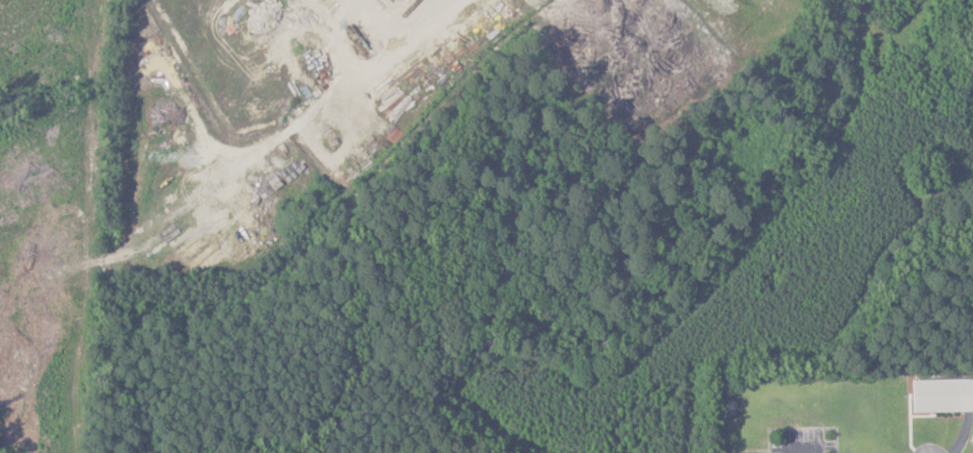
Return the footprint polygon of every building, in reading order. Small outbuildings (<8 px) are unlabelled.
[(972,411),(972,378),(911,380),(911,412),(972,411)]
